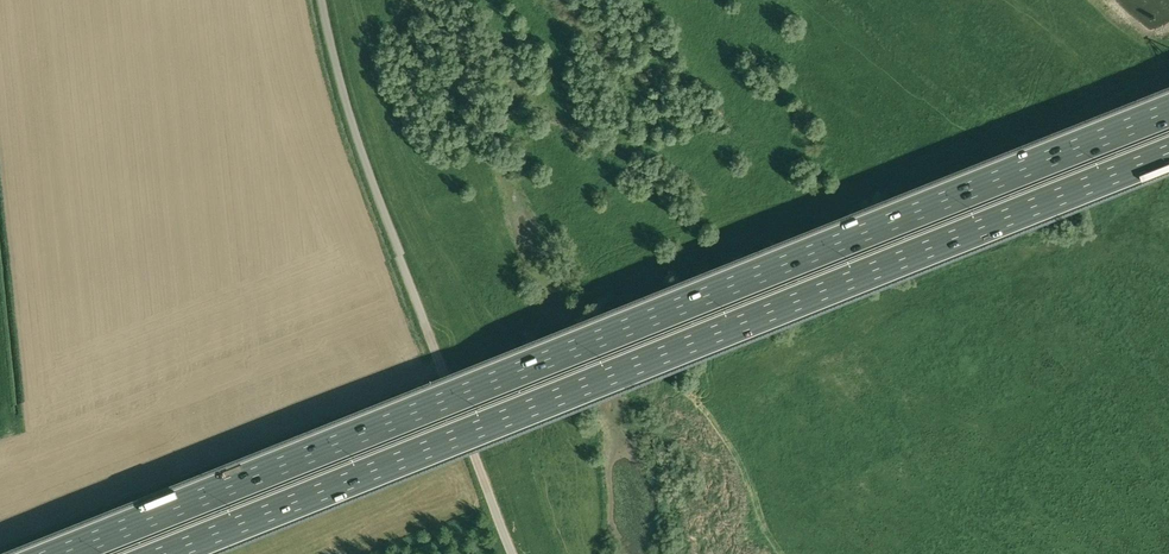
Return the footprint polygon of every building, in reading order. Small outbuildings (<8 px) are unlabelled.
[(1154,135),(1157,145),(1168,142),(1168,131),(1154,135)] [(1152,136),(1134,143),(1139,157),(1157,150),(1152,136)] [(554,391),(566,386),(563,378),(550,383),(554,391)] [(540,397),(551,392),(547,384),(536,389),(540,397)]
